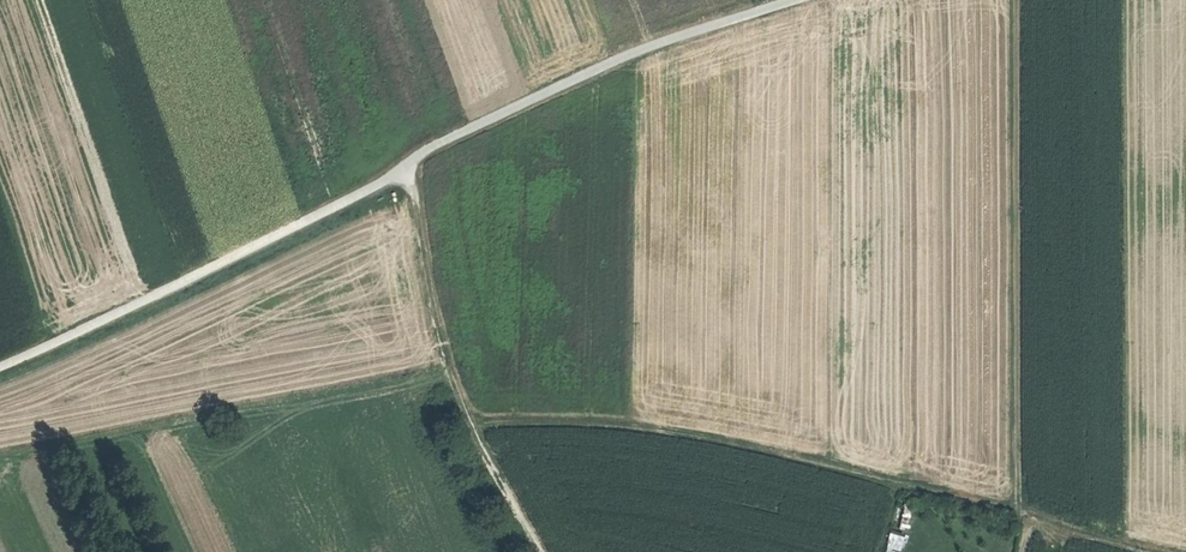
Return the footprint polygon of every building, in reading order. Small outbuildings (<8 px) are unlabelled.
[(905,536),(891,533),(887,551),(902,551),(905,536)]
